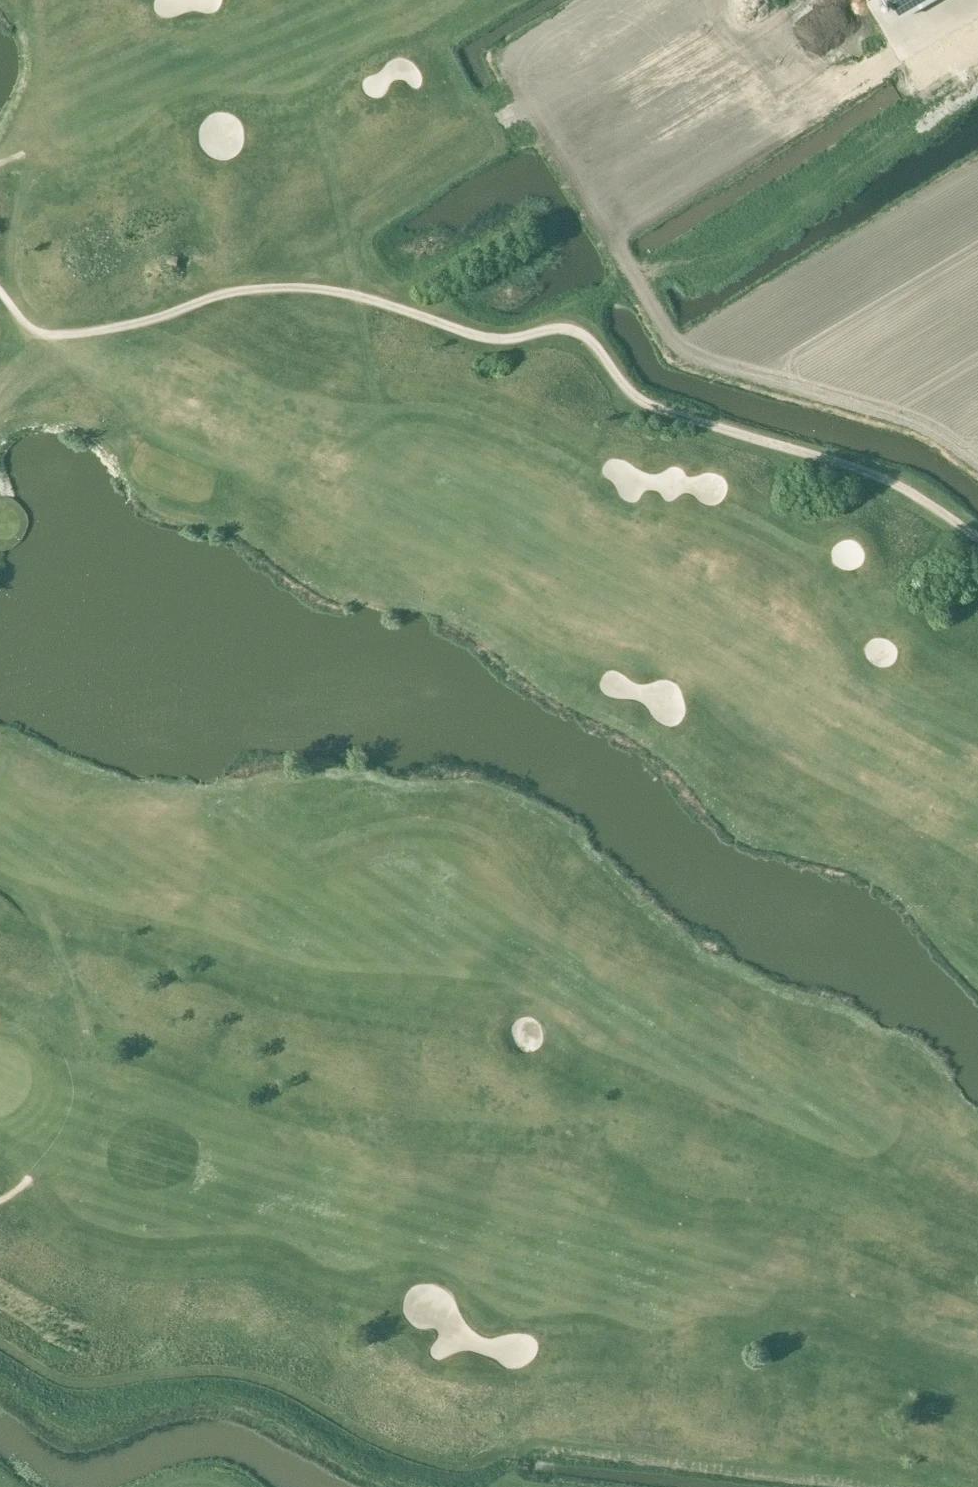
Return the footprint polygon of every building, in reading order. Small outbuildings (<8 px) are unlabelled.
[(898,20),(933,0),(887,0),(898,20)]
